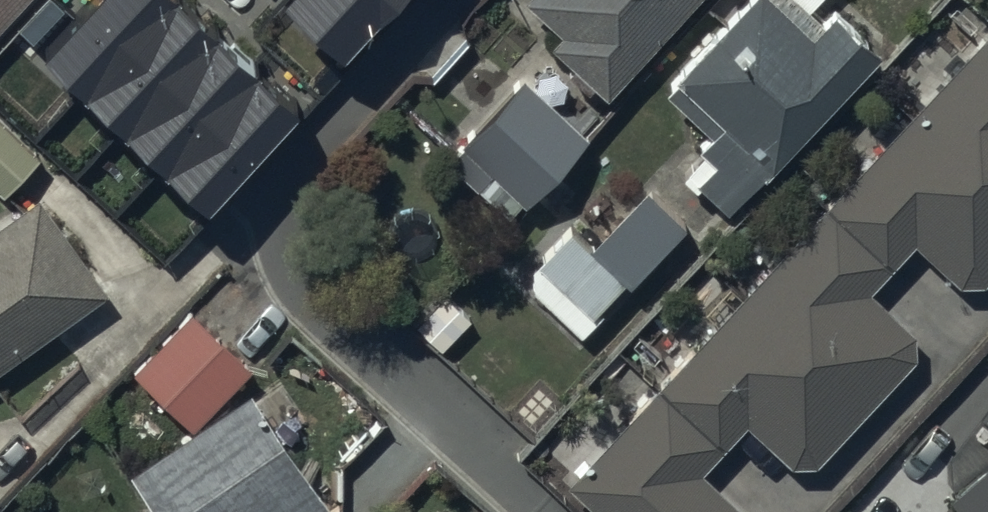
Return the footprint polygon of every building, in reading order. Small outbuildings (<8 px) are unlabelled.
[(34,0),(0,0),(0,36),(34,0)] [(38,56),(204,209),(301,105),(186,0),(90,0),(38,56)] [(289,4),(345,56),(398,0),(293,0),(289,4)] [(701,0),(530,0),(526,4),(565,38),(556,48),(612,99),(701,0)] [(881,61),(837,18),(815,41),(773,0),(761,0),(668,95),(714,140),(702,153),(719,169),(704,185),(733,213),(881,61)] [(826,0),(797,0),(813,15),(826,0)] [(564,489),(589,511),(741,511),(706,477),(753,430),(795,471),(817,471),(918,364),(917,339),(869,297),(915,247),(963,291),(987,289),(987,288),(987,36),(564,489)] [(589,139),(525,81),(450,164),(514,222),(589,139)] [(9,197),(43,159),(0,120),(0,189),(9,197)] [(684,221),(640,181),(584,242),(564,223),(518,272),(583,332),(684,221)] [(42,201),(0,232),(0,377),(112,297),(42,201)] [(132,476),(156,511),(335,511),(256,394),(132,476)] [(948,503),(956,511),(987,511),(987,469),(948,503)]
